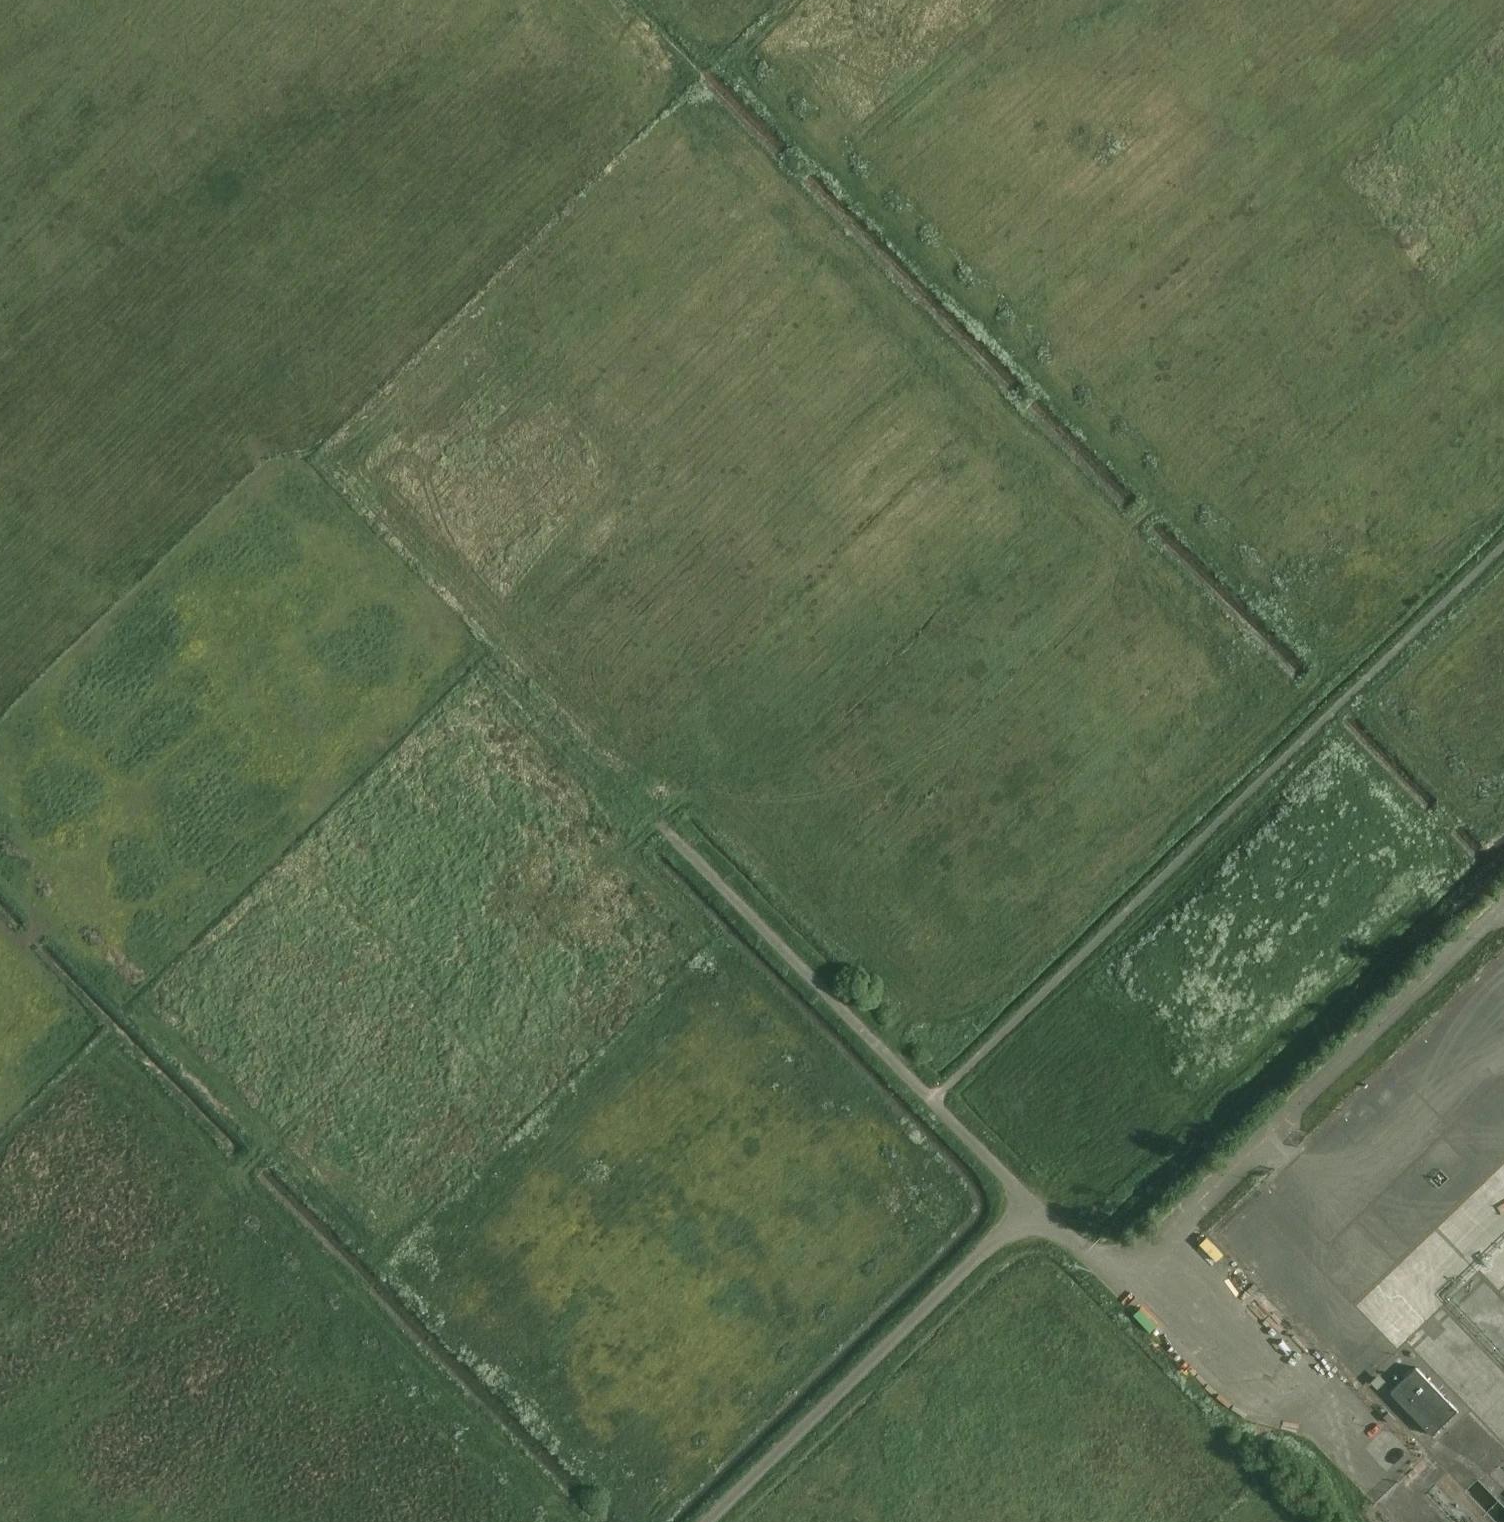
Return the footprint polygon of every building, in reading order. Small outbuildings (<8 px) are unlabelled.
[(1443,1228),(1478,1266),(1479,1265),(1503,1291),(1503,1171),(1443,1228)] [(1423,1252),(1363,1307),(1400,1347),(1449,1302),(1437,1289),(1448,1279),(1423,1252)] [(1464,1279),(1472,1268),(1462,1261),(1454,1272),(1464,1279)] [(1446,1313),(1414,1343),(1464,1396),(1485,1376),(1474,1364),(1485,1354),(1446,1313)] [(1457,1409),(1417,1367),(1391,1391),(1432,1433),(1457,1409)]
